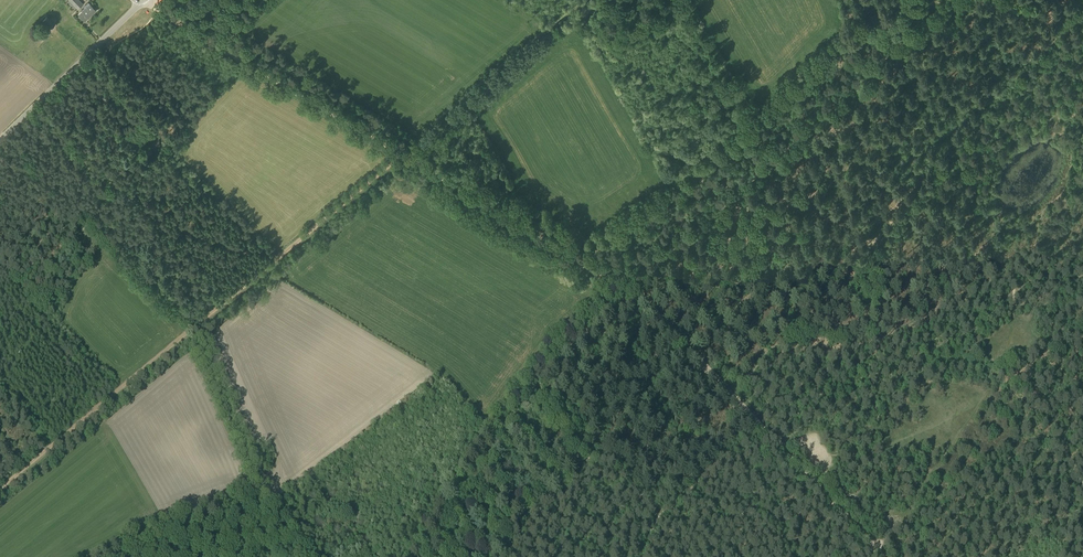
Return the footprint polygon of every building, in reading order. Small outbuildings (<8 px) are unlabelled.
[(83,4),(79,0),(69,0),(78,9),(83,4)] [(81,11),(82,12),(78,16),(81,19),(82,18),(85,21),(96,10),(90,4),(87,7),(86,6),(81,11)] [(51,29),(54,26),(48,20),(45,24),(51,29)] [(159,146),(159,138),(148,139),(148,143),(150,143),(150,146),(159,146)]
